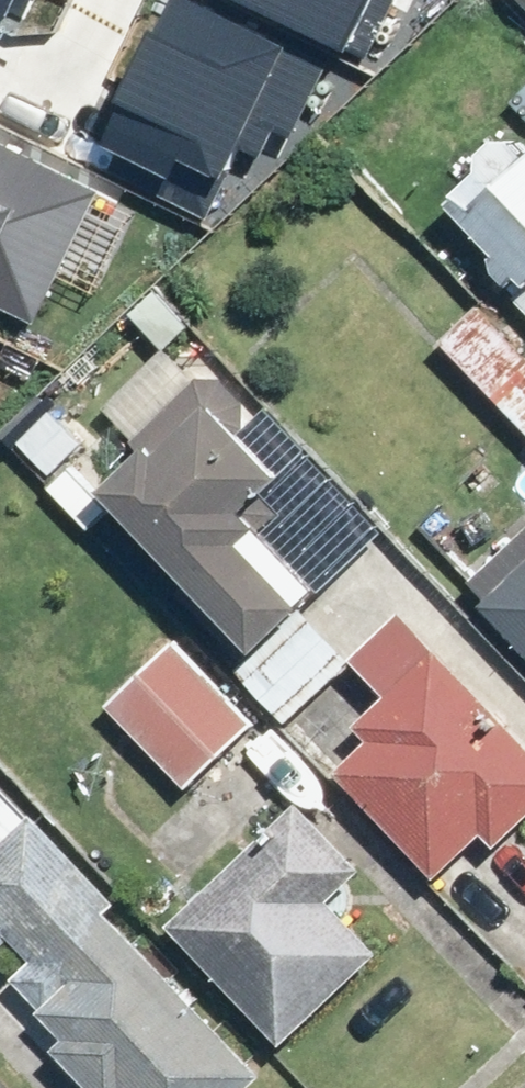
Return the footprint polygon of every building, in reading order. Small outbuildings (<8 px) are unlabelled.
[(109,146),(218,198),(295,39),(215,0),(180,0),(109,146)] [(357,25),(368,0),(299,0),(357,25)] [(36,320),(98,195),(0,147),(0,303),(36,320)] [(524,323),(524,169),(448,245),(524,323)] [(445,345),(524,430),(524,359),(480,312),(445,345)] [(208,399),(106,493),(256,655),(317,598),(243,517),(283,481),(208,399)] [(524,658),(524,568),(480,612),(524,658)] [(524,813),(524,749),(403,625),(360,668),(395,704),(326,772),(445,892),(524,813)] [(258,728),(175,643),(108,709),(191,794),(258,728)] [(302,807),(170,932),(278,1045),(410,919),(302,807)] [(261,1076),(32,819),(0,847),(0,1087),(247,1087),(261,1076)]
